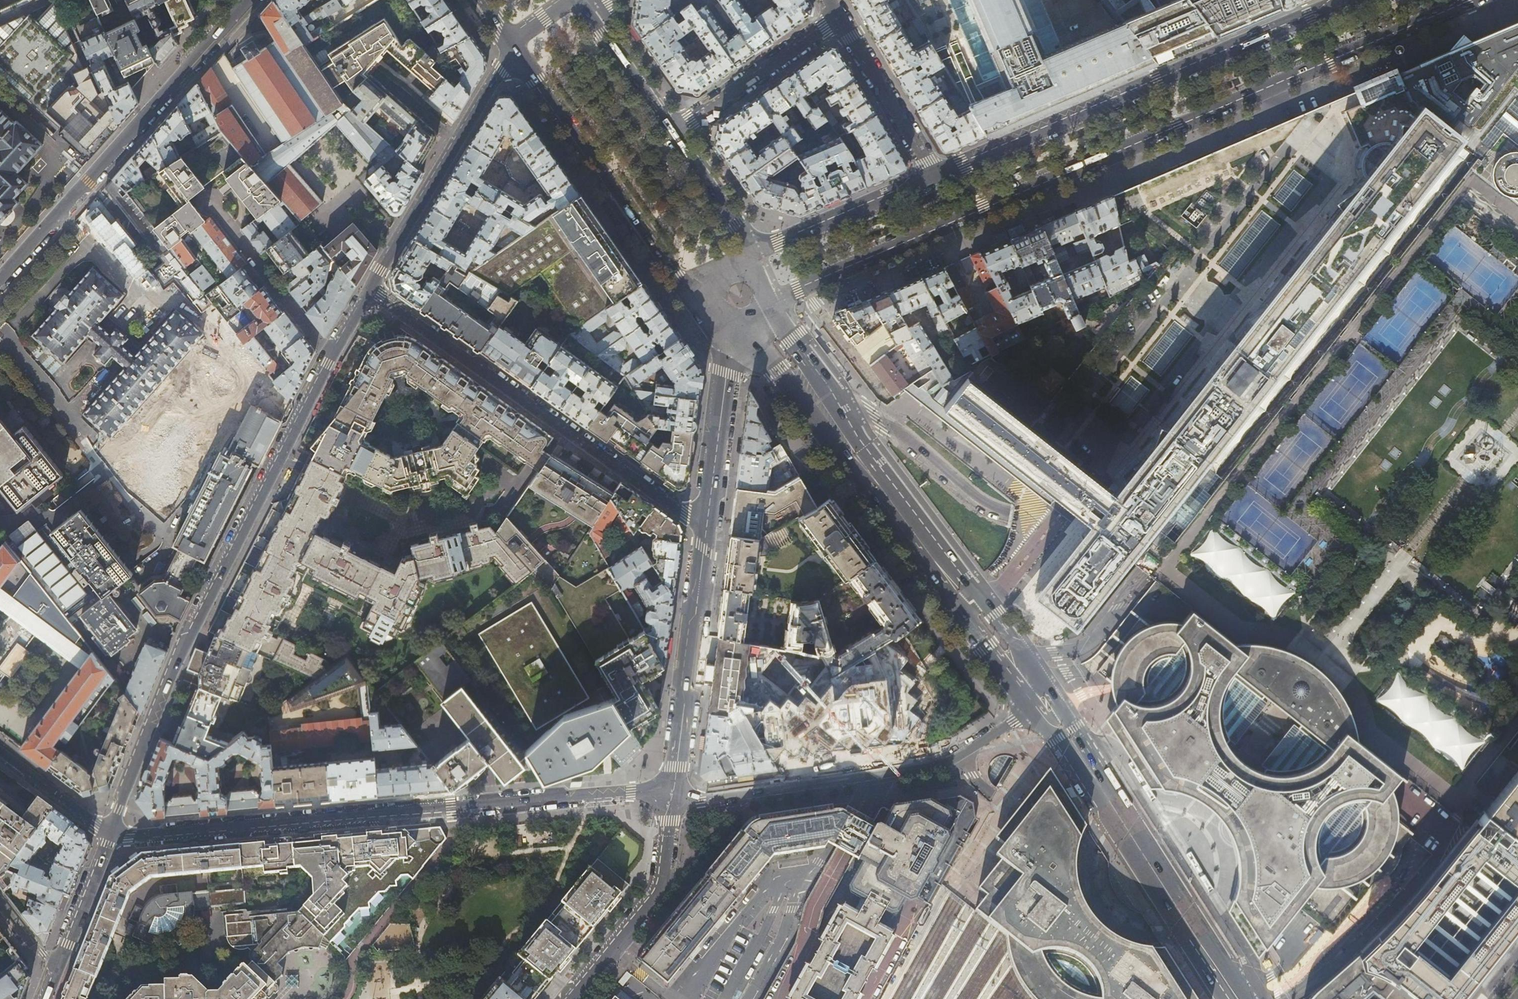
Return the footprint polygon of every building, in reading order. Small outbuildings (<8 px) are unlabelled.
[(54,1),(54,0),(51,0),(28,12),(26,13),(33,20),(54,1)] [(97,16),(110,9),(105,0),(90,0),(97,16)] [(136,18),(137,19),(144,16),(147,22),(146,23),(149,30),(150,30),(156,43),(150,46),(157,61),(159,66),(167,57),(178,45),(176,40),(174,36),(164,14),(163,13),(157,16),(154,8),(159,4),(157,0),(127,0),(136,18)] [(159,4),(166,0),(171,11),(164,14),(174,36),(183,31),(182,28),(185,26),(189,25),(188,21),(195,18),(187,0),(157,0),(159,4)] [(291,25),(274,0),(272,0),(261,13),(260,13),(259,14),(268,27),(272,33),(276,39),(271,43),(265,47),(261,50),(259,48),(255,42),(254,41),(243,49),(244,50),(247,55),(249,58),(245,61),(240,65),(234,68),(255,99),(284,143),(295,159),(336,123),(339,120),(332,112),(339,108),(347,113),(351,109),(347,107),(343,102),(336,93),(318,66),(313,59),(304,45),(291,25)] [(291,25),(300,19),(303,17),(300,12),(299,12),(299,8),(300,7),(301,7),(302,7),(304,4),(305,4),(306,4),(310,0),(274,0),(291,25)] [(327,2),(303,17),(300,19),(305,26),(322,15),(324,18),(341,6),(338,1),(339,0),(330,0),(327,2)] [(410,3),(414,10),(420,6),(422,8),(426,9),(427,10),(428,11),(429,12),(430,12),(431,12),(430,17),(422,22),(424,25),(426,29),(453,11),(445,0),(415,0),(410,3)] [(636,1),(633,22),(633,24),(642,38),(656,28),(653,23),(656,20),(660,26),(673,17),(680,11),(691,4),(688,0),(680,0),(669,8),(671,0),(636,0),(636,1)] [(713,0),(688,0),(691,4),(697,11),(711,1),(713,0)] [(711,1),(714,5),(719,1),(740,30),(739,33),(754,54),(760,50),(772,41),(756,17),(752,19),(739,0),(713,0),(711,1)] [(808,0),(773,0),(773,1),(774,1),(774,2),(775,2),(776,2),(777,4),(773,6),(773,5),(772,5),(771,6),(756,17),(772,41),(791,28),(811,14),(812,7),(808,0)] [(863,19),(876,41),(901,26),(892,10),(900,5),(897,0),(896,0),(889,4),(886,0),(852,0),(863,19)] [(1006,92),(969,108),(971,112),(983,136),(988,134),(987,132),(1011,122),(1012,124),(1026,118),(1025,116),(1027,110),(1052,100),(1058,102),(1059,104),(1064,102),(1086,93),(1094,89),(1107,83),(1119,78),(1127,75),(1110,33),(1046,59),(1021,0),(967,0),(1006,92)] [(1127,25),(1133,33),(1138,39),(1156,63),(1175,54),(1199,44),(1216,37),(1189,0),(1183,0),(1127,25)] [(1267,15),(1282,9),(1279,0),(1189,0),(1216,37),(1226,33),(1251,22),(1267,15)] [(1282,9),(1291,5),(1303,0),(1279,0),(1282,9)] [(33,20),(26,13),(23,17),(21,15),(0,25),(0,74),(29,100),(44,114),(58,127),(61,124),(64,126),(79,140),(75,145),(88,156),(87,158),(89,160),(104,143),(120,125),(95,73),(92,66),(84,47),(77,50),(54,1),(33,20)] [(714,5),(711,1),(697,11),(710,31),(735,67),(744,60),(754,54),(739,33),(736,32),(732,35),(732,38),(729,39),(729,38),(708,8),(714,5)] [(710,31),(697,11),(691,4),(680,11),(685,18),(678,23),(673,17),(660,26),(664,30),(660,33),(656,28),(642,38),(651,51),(661,65),(672,57),(677,53),(689,45),(682,36),(694,28),(700,37),(710,31)] [(462,23),(453,11),(426,29),(430,34),(436,30),(445,31),(445,32),(445,33),(446,34),(447,35),(445,43),(438,47),(441,52),(470,36),(462,23)] [(331,57),(318,66),(336,93),(346,83),(354,91),(368,78),(364,75),(362,73),(371,67),(374,62),(385,50),(403,65),(419,78),(434,91),(444,80),(446,78),(431,65),(436,60),(410,36),(403,44),(384,17),(328,53),(331,57)] [(150,46),(137,19),(136,18),(106,34),(116,55),(124,73),(144,64),(148,71),(157,62),(157,61),(150,46)] [(116,55),(106,34),(99,19),(81,28),(77,20),(72,23),(84,47),(92,66),(103,60),(109,58),(116,55)] [(305,26),(300,19),(291,25),(304,45),(324,32),(323,30),(319,33),(318,31),(311,36),(305,26)] [(912,23),(919,34),(923,31),(917,20),(912,23)] [(642,38),(633,24),(633,22),(627,22),(627,24),(627,25),(627,27),(628,29),(637,41),(642,38)] [(1506,28),(1498,31),(1489,35),(1473,42),(1472,42),(1459,48),(1450,51),(1450,52),(1449,52),(1433,59),(1443,86),(1479,114),(1487,104),(1517,129),(1517,23),(1506,28)] [(1130,43),(1138,39),(1133,33),(1127,25),(1110,33),(1127,75),(1142,68),(1133,47),(1132,47),(1130,43)] [(901,26),(876,41),(887,58),(897,76),(936,53),(929,40),(915,48),(911,47),(910,45),(911,44),(910,41),(901,26)] [(735,67),(710,31),(700,37),(710,51),(696,61),(695,61),(695,60),(694,60),(694,59),(693,59),(692,59),(691,60),(687,54),(697,47),(693,42),(689,45),(677,53),(680,56),(674,60),(672,57),(661,65),(670,77),(678,90),(685,90),(692,92),(697,93),(716,80),(735,67)] [(477,45),(470,36),(441,52),(446,60),(453,70),(454,71),(460,81),(470,95),(478,81),(486,69),(485,56),(477,45)] [(1464,36),(1450,51),(1473,42),(1464,36)] [(1156,63),(1138,39),(1130,43),(1132,47),(1133,47),(1142,68),(1156,63)] [(810,60),(794,72),(809,93),(823,83),(822,82),(826,80),(829,85),(827,87),(831,95),(856,80),(846,64),(837,48),(830,46),(810,60)] [(936,53),(897,76),(908,93),(918,110),(942,96),(935,85),(937,83),(936,81),(933,82),(933,81),(930,77),(928,78),(929,75),(944,65),(941,60),(936,53)] [(198,83),(197,83),(198,84),(208,105),(213,102),(221,113),(214,117),(221,131),(248,162),(282,201),(285,205),(298,220),(300,222),(301,223),(311,234),(333,214),(290,164),(295,159),(284,143),(268,154),(237,108),(250,99),(251,101),(255,99),(234,68),(230,62),(226,56),(224,54),(215,64),(211,68),(210,69),(211,69),(198,83)] [(124,73),(116,55),(109,58),(122,85),(122,86),(129,82),(124,73)] [(1443,86),(1433,59),(1427,62),(1419,65),(1410,69),(1407,70),(1396,75),(1391,77),(1362,89),(1339,99),(1326,104),(1322,106),(1318,108),(1287,121),(1266,130),(1252,136),(1238,142),(1208,155),(1179,167),(1151,179),(1127,189),(1112,196),(1119,223),(1119,225),(1131,220),(1170,251),(1138,291),(1100,338),(1049,403),(988,355),(968,365),(970,370),(953,380),(942,386),(932,368),(924,373),(921,376),(911,383),(904,388),(903,389),(918,401),(943,421),(1000,466),(1031,490),(1061,514),(1083,532),(1073,545),(1043,582),(1042,583),(1034,594),(1044,602),(1054,610),(1074,625),(1128,557),(1457,141),(1458,140),(1479,114),(1443,86)] [(107,68),(103,60),(92,66),(95,73),(107,68)] [(107,68),(95,73),(120,125),(130,114),(139,104),(132,89),(129,82),(122,86),(122,85),(116,88),(107,68)] [(450,75),(454,71),(453,70),(446,78),(444,80),(434,91),(429,97),(455,120),(462,108),(470,95),(460,81),(457,85),(452,81),(451,82),(447,79),(450,75)] [(784,78),(776,84),(790,106),(795,103),(798,107),(796,108),(801,114),(802,113),(805,117),(806,116),(815,128),(827,120),(824,114),(818,107),(816,109),(811,108),(804,97),(809,93),(794,72),(784,78)] [(946,83),(952,80),(950,76),(948,73),(942,77),(946,83)] [(0,74),(0,79),(55,129),(58,127),(44,114),(29,100),(0,74)] [(368,78),(354,91),(362,101),(353,112),(368,125),(382,106),(391,93),(371,76),(368,78)] [(866,97),(856,80),(831,95),(826,98),(830,106),(838,102),(841,107),(840,109),(839,110),(842,115),(843,115),(844,115),(845,115),(849,120),(839,127),(843,132),(845,130),(846,132),(851,129),(877,114),(866,97)] [(214,117),(208,105),(198,84),(197,83),(182,100),(178,105),(187,125),(201,118),(205,116),(206,118),(210,127),(194,138),(196,142),(198,146),(217,134),(221,131),(214,117)] [(764,92),(757,97),(773,120),(777,126),(790,145),(802,137),(793,123),(789,126),(785,121),(787,120),(784,115),(782,116),(780,113),(790,106),(776,84),(764,92)] [(391,93),(382,106),(409,134),(402,144),(396,150),(419,169),(423,162),(434,143),(436,139),(436,137),(436,134),(436,133),(433,130),(391,93)] [(812,97),(816,104),(820,102),(815,94),(812,97)] [(960,106),(966,103),(961,94),(955,98),(960,106)] [(499,96),(470,144),(492,158),(496,152),(498,153),(501,149),(499,147),(504,137),(502,136),(504,133),(510,133),(513,137),(510,139),(515,146),(536,131),(523,112),(511,95),(499,96)] [(943,96),(942,96),(918,110),(927,125),(941,149),(948,151),(961,146),(983,136),(971,112),(959,118),(956,117),(952,109),(951,110),(943,96)] [(754,133),(773,120),(757,97),(738,110),(719,124),(719,127),(719,131),(719,132),(718,137),(717,140),(716,143),(719,148),(727,159),(737,151),(741,151),(750,145),(746,139),(751,135),(752,138),(756,135),(754,133)] [(1033,115),(1059,104),(1058,102),(1052,100),(1027,110),(1025,116),(1026,118),(1033,115)] [(191,132),(187,125),(178,105),(161,124),(152,134),(168,166),(181,157),(173,140),(174,139),(174,140),(175,140),(176,139),(177,139),(179,140),(180,138),(182,139),(186,134),(191,132)] [(19,203),(14,199),(27,184),(17,174),(42,146),(16,122),(15,123),(0,109),(0,223),(19,203)] [(365,181),(377,195),(376,195),(380,200),(381,200),(393,213),(399,213),(404,205),(423,173),(419,169),(396,150),(392,146),(372,128),(368,125),(353,112),(351,109),(347,113),(339,120),(336,123),(369,161),(375,168),(358,183),(360,185),(365,181)] [(824,114),(827,120),(832,126),(838,122),(829,110),(824,114)] [(890,136),(877,114),(851,129),(862,147),(863,147),(865,154),(866,153),(866,154),(864,155),(862,151),(858,153),(860,157),(854,159),(865,187),(885,178),(890,176),(902,171),(904,170),(906,163),(905,162),(896,147),(890,136)] [(995,132),(1012,124),(1011,122),(987,132),(988,134),(995,132)] [(79,140),(64,126),(58,133),(87,158),(88,156),(75,145),(79,140)] [(374,126),(372,128),(392,146),(394,144),(390,140),(391,138),(382,130),(381,132),(378,129),(377,130),(374,126)] [(741,180),(790,145),(777,126),(773,129),(779,137),(759,150),(760,155),(759,155),(758,155),(758,156),(750,145),(741,151),(737,151),(727,159),(733,168),(741,180)] [(221,131),(217,134),(220,137),(187,164),(204,186),(214,178),(223,171),(228,177),(248,162),(221,131)] [(547,147),(536,131),(515,146),(537,178),(559,163),(547,147)] [(141,147),(133,155),(140,169),(143,168),(143,165),(142,164),(147,158),(154,165),(145,171),(149,178),(161,171),(168,166),(152,134),(141,147)] [(822,184),(817,186),(824,204),(843,196),(865,187),(854,159),(852,155),(850,153),(843,143),(840,137),(797,155),(803,163),(812,176),(817,173),(822,184)] [(848,139),(843,143),(850,153),(855,149),(848,139)] [(198,146),(196,142),(189,146),(192,150),(198,146)] [(481,177),(492,158),(470,144),(460,160),(451,175),(468,186),(477,191),(495,202),(502,190),(499,188),(481,177)] [(797,155),(790,145),(741,180),(749,191),(757,202),(778,208),(782,196),(784,193),(787,183),(772,179),(766,176),(767,174),(772,175),(795,159),(799,165),(803,163),(797,155)] [(907,160),(899,146),(896,147),(905,162),(907,160)] [(1517,151),(1513,151),(1509,151),(1504,152),(1501,154),(1497,157),(1495,160),(1493,164),(1491,167),(1490,171),(1490,176),(1491,180),(1493,184),(1495,188),(1498,191),(1501,193),(1504,195),(1508,196),(1510,196),(1517,203),(1517,151)] [(146,180),(140,169),(133,155),(122,168),(112,179),(113,179),(127,192),(146,180)] [(181,157),(168,166),(161,171),(173,186),(170,189),(184,207),(191,202),(187,198),(204,186),(187,164),(181,157)] [(248,162),(228,177),(227,178),(259,218),(261,217),(282,201),(248,162)] [(570,179),(559,163),(537,178),(551,198),(547,200),(543,194),(540,194),(525,204),(502,190),(495,202),(527,221),(537,214),(538,216),(544,212),(543,210),(550,205),(552,207),(555,204),(557,207),(554,209),(556,212),(581,195),(570,179)] [(812,176),(803,163),(799,165),(803,171),(799,174),(799,177),(802,181),(801,184),(803,188),(802,190),(801,191),(800,191),(800,192),(795,185),(787,183),(784,193),(782,196),(778,208),(789,212),(800,215),(812,210),(824,204),(817,186),(813,177),(812,176)] [(465,191),(468,186),(451,175),(442,191),(432,207),(454,220),(466,200),(489,214),(477,233),(495,244),(507,224),(524,235),(536,226),(527,221),(495,202),(477,191),(473,196),(465,191)] [(127,192),(113,179),(106,187),(116,201),(127,192)] [(155,228),(127,192),(116,201),(163,261),(154,269),(164,282),(174,275),(202,312),(207,309),(208,311),(212,307),(211,305),(214,304),(207,295),(204,291),(191,275),(186,267),(171,249),(170,247),(155,228)] [(595,215),(581,195),(556,212),(536,226),(524,235),(517,239),(503,249),(497,254),(470,272),(507,295),(539,273),(549,287),(547,297),(550,304),(558,315),(569,322),(576,323),(579,327),(606,308),(642,283),(630,266),(614,242),(595,215)] [(1099,201),(1075,211),(1090,249),(1094,260),(1104,256),(1101,250),(1102,246),(1101,242),(1097,240),(1095,241),(1092,235),(1095,233),(1101,230),(1099,226),(1101,225),(1103,229),(1110,226),(1110,227),(1119,223),(1112,196),(1099,201)] [(281,208),(285,205),(282,201),(261,217),(264,221),(278,239),(279,241),(301,223),(300,222),(298,220),(294,224),(290,218),(291,217),(289,214),(287,216),(281,208)] [(205,221),(191,202),(184,207),(155,228),(170,247),(205,221)] [(443,239),(454,220),(432,207),(423,223),(413,238),(433,250),(434,248),(432,246),(434,242),(443,248),(441,251),(437,249),(435,252),(453,262),(470,272),(497,254),(491,250),(495,244),(477,233),(465,253),(443,239)] [(1075,211),(1055,220),(1042,225),(1053,252),(1061,271),(1064,269),(1061,262),(1070,258),(1064,246),(1062,245),(1064,244),(1063,243),(1068,241),(1068,242),(1073,243),(1077,252),(1078,252),(1079,254),(1090,249),(1075,211)] [(1055,220),(1052,212),(1039,217),(1042,225),(1055,220)] [(264,221),(261,217),(259,218),(243,230),(247,235),(262,255),(266,251),(279,241),(278,239),(273,243),(264,232),(260,234),(258,231),(259,229),(257,226),(264,221)] [(208,252),(228,279),(242,268),(247,264),(238,253),(218,226),(211,218),(193,232),(209,252),(208,252)] [(321,246),(311,234),(301,223),(279,241),(266,251),(285,274),(294,267),(301,261),(321,246)] [(1026,232),(1022,223),(1007,229),(1011,238),(1026,232)] [(361,277),(373,257),(377,250),(353,224),(324,249),(356,285),(357,284),(361,277)] [(1042,225),(1026,232),(1011,238),(1010,239),(1028,282),(1029,284),(1035,281),(1028,263),(1036,259),(1043,277),(1048,275),(1043,262),(1044,260),(1042,257),(1053,252),(1042,225)] [(498,245),(503,249),(517,239),(513,235),(498,245)] [(435,252),(433,250),(413,238),(405,253),(397,266),(417,278),(418,278),(422,277),(422,276),(423,276),(423,273),(432,260),(448,270),(453,262),(435,252)] [(184,239),(171,249),(186,267),(198,258),(184,239)] [(994,246),(979,252),(997,285),(1000,290),(1008,287),(1009,286),(1007,280),(1005,281),(1001,271),(1012,266),(1020,283),(1023,282),(1024,284),(1028,282),(1010,239),(994,246)] [(324,249),(321,246),(301,261),(312,276),(291,292),(302,306),(325,285),(328,272),(334,271),(336,273),(329,285),(327,293),(318,302),(316,300),(310,306),(312,308),(307,313),(325,337),(344,306),(356,285),(324,249)] [(1144,280),(1134,259),(1127,262),(1124,248),(1115,251),(1114,255),(1109,257),(1105,255),(1104,256),(1094,260),(1095,260),(1105,286),(1110,297),(1144,280)] [(979,252),(969,256),(975,267),(988,290),(997,285),(979,252)] [(1062,274),(1061,271),(1053,252),(1042,257),(1044,260),(1043,262),(1048,275),(1043,277),(1043,278),(1035,281),(1029,284),(1031,290),(1041,310),(1056,303),(1055,301),(1058,299),(1062,300),(1060,303),(1066,318),(1069,317),(1078,312),(1073,300),(1062,274)] [(975,267),(969,256),(960,260),(966,272),(975,267)] [(1095,260),(1062,274),(1073,300),(1105,286),(1095,260)] [(312,276),(301,261),(294,267),(300,275),(291,281),(289,279),(284,283),(287,287),(291,292),(312,276)] [(470,272),(453,262),(448,270),(440,281),(420,309),(449,329),(481,352),(499,326),(517,301),(507,295),(470,272)] [(943,267),(967,310),(968,312),(974,309),(973,306),(975,305),(953,263),(943,267)] [(204,265),(191,275),(204,291),(216,281),(204,265)] [(417,278),(397,266),(390,277),(393,289),(407,299),(420,309),(440,281),(433,276),(430,280),(426,280),(423,284),(423,286),(420,285),(420,283),(418,281),(418,278),(417,278)] [(932,272),(920,277),(944,322),(967,310),(943,267),(932,272)] [(85,414),(111,437),(155,389),(160,383),(184,356),(188,352),(204,334),(193,325),(188,319),(178,310),(136,357),(123,345),(128,338),(125,335),(121,331),(118,328),(112,335),(98,323),(111,309),(115,304),(124,295),(99,273),(94,268),(73,292),(69,296),(67,294),(57,305),(59,307),(55,311),(34,335),(47,346),(52,351),(64,362),(89,334),(102,346),(95,354),(98,357),(103,361),(106,364),(113,355),(126,367),(85,414)] [(259,291),(242,268),(228,279),(207,295),(214,304),(221,313),(228,323),(240,313),(241,313),(242,312),(241,310),(240,311),(238,308),(259,291)] [(904,284),(886,292),(899,315),(926,303),(939,333),(948,329),(944,322),(920,277),(904,284)] [(653,298),(642,283),(606,308),(608,313),(621,331),(625,336),(639,326),(635,320),(635,316),(634,315),(637,313),(638,314),(641,315),(645,321),(661,310),(653,298)] [(1000,290),(997,285),(988,290),(986,291),(995,310),(973,321),(973,322),(976,327),(990,353),(991,355),(999,351),(991,336),(1017,323),(1014,318),(1000,290)] [(240,311),(241,310),(246,306),(247,307),(250,308),(258,319),(262,318),(264,320),(260,324),(258,321),(257,322),(256,320),(251,323),(242,312),(241,313),(240,313),(228,323),(245,343),(253,336),(264,328),(284,312),(271,294),(265,287),(259,291),(238,308),(240,311)] [(1013,297),(1008,287),(1000,290),(1014,318),(1017,323),(1037,315),(1040,322),(1046,320),(1041,310),(1031,290),(1013,297)] [(1106,307),(1081,311),(1078,312),(1069,317),(1075,328),(1084,324),(1100,338),(1138,291),(1135,288),(1106,307)] [(877,296),(868,299),(883,323),(888,331),(891,329),(892,327),(891,323),(893,322),(892,319),(894,318),(898,325),(900,328),(903,327),(901,323),(904,322),(899,315),(886,292),(877,296)] [(1088,299),(1091,306),(1100,302),(1098,296),(1088,299)] [(858,304),(861,303),(858,297),(845,303),(847,308),(858,304)] [(868,299),(861,302),(861,303),(858,304),(847,308),(868,335),(873,331),(867,324),(868,321),(871,319),(874,320),(879,327),(883,323),(868,299)] [(607,314),(608,313),(606,308),(579,327),(570,334),(597,355),(625,336),(621,331),(620,332),(614,331),(596,342),(589,332),(606,320),(607,314)] [(868,335),(847,308),(840,311),(836,313),(834,316),(834,318),(855,345),(868,335)] [(668,320),(661,310),(645,321),(648,326),(648,330),(646,331),(643,331),(639,326),(625,336),(628,340),(640,358),(643,363),(680,337),(668,320)] [(284,312),(264,328),(270,336),(268,337),(273,344),(275,342),(282,353),(303,336),(291,320),(284,312)] [(228,323),(221,313),(211,321),(235,352),(250,372),(248,374),(261,392),(247,404),(251,407),(230,449),(226,447),(223,453),(221,452),(174,545),(181,548),(165,580),(156,580),(143,590),(131,575),(133,573),(81,507),(52,530),(79,565),(75,568),(86,583),(90,580),(104,596),(81,614),(96,633),(93,636),(106,652),(109,650),(111,653),(129,639),(127,636),(137,628),(120,608),(139,592),(157,615),(158,615),(159,615),(159,616),(168,615),(168,614),(169,614),(181,620),(191,600),(180,594),(199,557),(204,560),(251,467),(242,463),(245,457),(246,457),(245,458),(258,465),(259,466),(291,403),(274,381),(269,375),(245,343),(228,323)] [(968,326),(973,322),(973,321),(970,316),(964,319),(968,326)] [(906,325),(913,338),(921,351),(932,344),(919,321),(911,326),(909,323),(906,325)] [(906,325),(904,322),(901,323),(903,327),(900,328),(893,331),(891,329),(888,331),(896,346),(901,343),(913,338),(906,325)] [(888,331),(883,323),(879,327),(873,331),(868,335),(855,345),(870,365),(896,346),(888,331)] [(1025,339),(1017,323),(991,336),(999,351),(1025,339)] [(549,363),(561,346),(547,337),(537,329),(536,328),(524,344),(499,326),(481,352),(503,368),(531,387),(544,370),(549,363)] [(549,334),(538,326),(537,329),(547,337),(549,334)] [(988,355),(990,353),(976,327),(954,339),(968,365),(988,355)] [(369,426),(379,405),(380,405),(381,404),(383,403),(383,402),(384,401),(384,400),(383,398),(382,397),(386,390),(387,391),(394,376),(391,375),(393,371),(385,343),(384,344),(383,345),(379,348),(375,344),(359,334),(355,341),(346,356),(345,358),(336,374),(324,397),(315,416),(306,432),(301,443),(311,451),(308,456),(311,457),(342,473),(345,468),(348,466),(356,470),(357,472),(391,490),(421,484),(432,481),(446,478),(447,483),(464,494),(469,493),(476,484),(472,482),(476,476),(472,473),(476,467),(477,465),(475,464),(470,460),(474,455),(480,447),(518,474),(526,462),(540,471),(551,455),(542,449),(546,444),(547,445),(553,437),(502,400),(418,341),(412,337),(407,336),(406,336),(404,340),(398,340),(397,340),(405,367),(409,370),(407,373),(420,383),(421,382),(427,386),(427,388),(427,389),(428,390),(428,391),(430,392),(432,392),(434,392),(452,406),(458,410),(462,413),(464,418),(461,424),(459,423),(444,447),(428,450),(427,449),(426,448),(423,446),(420,446),(418,446),(416,447),(413,450),(412,453),(412,454),(396,457),(371,444),(370,445),(364,443),(364,437),(366,432),(369,426)] [(253,336),(245,343),(269,375),(278,368),(253,336)] [(309,344),(303,336),(282,353),(293,366),(274,381),(291,403),(299,388),(304,378),(302,376),(308,365),(315,351),(309,344)] [(626,342),(628,340),(625,336),(597,355),(624,376),(643,363),(640,358),(638,359),(632,358),(623,365),(616,354),(625,347),(626,342)] [(690,352),(680,337),(643,363),(624,376),(632,389),(642,391),(636,382),(661,364),(673,381),(672,384),(655,382),(653,392),(698,398),(699,385),(701,371),(701,369),(701,368),(700,366),(700,365),(690,352)] [(921,351),(913,338),(901,343),(903,346),(921,376),(924,373),(932,368),(921,351)] [(397,340),(385,343),(393,371),(405,367),(397,340)] [(903,346),(901,343),(896,346),(870,365),(880,378),(893,396),(903,389),(904,388),(902,385),(893,373),(897,371),(895,368),(892,370),(884,360),(898,349),(903,346)] [(953,380),(932,344),(921,351),(932,368),(942,386),(953,380)] [(590,366),(561,346),(549,363),(557,368),(551,376),(544,370),(531,387),(546,398),(560,408),(573,391),(564,384),(569,377),(578,383),(590,366)] [(228,384),(236,391),(238,388),(237,386),(231,380),(237,374),(220,359),(214,365),(231,380),(230,380),(231,381),(228,384)] [(590,366),(578,383),(586,390),(581,397),(573,391),(560,408),(578,421),(587,427),(599,411),(599,410),(593,406),(599,398),(605,403),(617,386),(590,366)] [(130,479),(162,509),(183,486),(165,469),(174,459),(175,460),(234,394),(209,371),(151,437),(150,436),(139,447),(150,457),(130,479)] [(749,388),(743,439),(742,452),(761,454),(780,442),(777,436),(772,440),(757,412),(761,410),(749,388)] [(653,392),(642,391),(632,389),(637,397),(638,398),(653,399),(653,402),(667,404),(667,405),(666,406),(666,407),(666,409),(666,411),(667,412),(667,415),(664,417),(658,416),(658,415),(647,413),(647,414),(654,425),(657,425),(672,427),(694,430),(696,414),(698,398),(653,392)] [(692,444),(694,430),(672,427),(671,436),(669,436),(669,441),(662,441),(658,446),(648,439),(657,425),(654,425),(647,414),(637,420),(636,420),(635,420),(632,418),(632,416),(614,403),(605,414),(599,410),(599,411),(587,427),(607,442),(608,440),(655,473),(678,489),(687,485),(688,474),(690,463),(692,444)] [(18,512),(64,476),(24,425),(3,442),(0,438),(0,489),(18,512)] [(765,491),(768,463),(771,463),(776,460),(787,454),(780,442),(761,454),(742,452),(739,470),(737,488),(765,491)] [(794,466),(787,454),(776,460),(782,472),(794,466)] [(475,464),(479,458),(474,455),(470,460),(475,464)] [(551,455),(540,471),(508,518),(560,577),(589,532),(610,499),(613,495),(600,486),(551,455)] [(291,496),(311,457),(308,456),(304,464),(301,470),(288,497),(291,496)] [(330,516),(341,495),(336,493),(346,475),(342,473),(311,457),(291,496),(288,497),(286,502),(321,519),(324,513),(330,516)] [(787,485),(800,477),(794,466),(782,472),(780,473),(787,485)] [(1470,819),(1517,757),(1517,743),(1492,723),(1515,697),(1234,471),(1213,497),(1201,488),(1205,482),(1197,475),(1173,505),(1177,508),(1183,513),(1193,521),(1172,547),(1184,556),(1169,574),(1173,577),(1188,584),(1194,585),(1423,761),(1424,767),(1426,775),(1431,782),(1435,787),(1433,789),(1470,819)] [(760,529),(765,512),(775,512),(791,502),(799,516),(817,505),(814,500),(815,500),(804,482),(800,477),(787,485),(775,492),(765,491),(737,488),(734,511),(731,534),(731,535),(759,538),(760,538),(768,534),(767,533),(760,529)] [(621,482),(613,495),(610,499),(633,534),(654,505),(638,493),(621,482)] [(239,596),(261,552),(286,502),(288,497),(275,501),(264,523),(252,546),(241,567),(230,590),(217,615),(209,630),(215,633),(225,614),(228,615),(232,606),(234,606),(239,596)] [(799,516),(797,517),(843,578),(848,575),(876,559),(867,547),(851,526),(839,510),(830,498),(817,505),(799,516)] [(633,534),(610,499),(589,532),(604,559),(610,556),(603,544),(601,545),(599,543),(612,522),(615,525),(626,541),(635,536),(633,534)] [(310,563),(325,534),(321,532),(316,529),(318,524),(321,519),(286,502),(261,552),(296,569),(301,559),(310,563),(310,564),(310,563)] [(665,513),(654,505),(633,534),(635,536),(637,539),(643,531),(643,532),(646,530),(651,534),(653,531),(657,533),(656,537),(669,538),(669,539),(680,540),(681,534),(681,530),(678,522),(665,513)] [(560,577),(508,518),(497,533),(533,573),(550,593),(553,589),(560,577)] [(533,573),(497,533),(490,526),(478,528),(478,523),(475,522),(470,523),(470,525),(465,526),(466,530),(459,532),(465,564),(482,561),(492,559),(493,559),(492,556),(498,555),(506,564),(504,566),(520,583),(533,573)] [(466,530),(465,526),(443,529),(444,534),(459,532),(466,530)] [(465,564),(459,532),(444,534),(443,529),(438,530),(437,529),(430,530),(431,537),(411,540),(413,549),(415,561),(421,560),(423,570),(423,571),(435,569),(436,573),(437,573),(446,571),(456,569),(455,565),(465,564)] [(367,590),(381,562),(349,546),(351,543),(344,540),(342,543),(325,534),(310,563),(317,566),(314,571),(322,575),(323,575),(331,579),(349,588),(359,593),(362,587),(367,590)] [(759,538),(731,535),(730,540),(728,559),(725,580),(725,587),(750,591),(752,592),(757,556),(759,538)] [(15,552),(27,542),(23,537),(13,539),(8,542),(15,552)] [(678,561),(680,540),(669,539),(669,538),(656,537),(656,538),(653,539),(653,540),(646,539),(640,543),(642,547),(644,550),(652,551),(652,549),(654,551),(653,554),(655,557),(657,557),(656,561),(653,564),(662,577),(663,579),(673,594),(678,561)] [(21,559),(17,555),(15,552),(8,542),(6,540),(0,548),(0,586),(21,559)] [(17,555),(21,559),(22,560),(36,548),(32,543),(17,555)] [(653,564),(644,550),(642,547),(609,568),(621,590),(625,587),(628,585),(646,574),(643,570),(650,565),(652,567),(650,568),(658,580),(662,577),(653,564)] [(425,580),(420,577),(423,571),(423,570),(421,560),(415,561),(413,549),(402,551),(394,567),(381,561),(381,562),(367,590),(377,595),(364,621),(373,626),(371,631),(384,638),(390,628),(397,632),(402,623),(404,624),(404,623),(408,614),(417,597),(421,589),(421,588),(425,580)] [(292,593),(285,589),(296,569),(261,552),(239,596),(274,612),(282,596),(289,599),(292,593)] [(506,564),(498,555),(492,556),(493,559),(497,558),(504,566),(506,564)] [(31,579),(32,580),(34,578),(32,577),(33,575),(32,573),(22,560),(21,559),(0,586),(0,607),(80,668),(93,651),(84,639),(80,634),(69,648),(60,641),(59,641),(58,642),(57,641),(56,640),(56,639),(56,638),(51,634),(49,637),(33,625),(35,622),(31,618),(28,622),(18,615),(17,615),(16,615),(15,615),(15,614),(14,613),(14,612),(9,608),(31,579)] [(278,629),(287,611),(292,609),(301,592),(300,584),(310,563),(301,559),(296,569),(285,589),(292,593),(289,599),(282,596),(274,612),(271,617),(269,616),(267,620),(269,621),(266,627),(273,631),(274,632),(275,630),(278,629)] [(876,559),(848,575),(884,624),(883,627),(881,644),(921,619),(912,606),(885,570),(876,559)] [(576,587),(560,577),(553,589),(617,696),(613,698),(641,745),(657,730),(658,720),(659,709),(642,679),(665,666),(665,665),(644,629),(638,618),(621,590),(609,568),(576,587)] [(653,586),(646,574),(628,585),(629,586),(633,586),(634,585),(643,599),(642,600),(648,609),(647,610),(646,611),(646,612),(645,613),(646,613),(646,617),(643,619),(645,622),(647,621),(648,621),(649,621),(649,622),(649,627),(644,629),(665,665),(670,620),(673,594),(663,579),(653,586)] [(57,604),(49,595),(33,575),(32,577),(34,578),(32,580),(31,579),(9,608),(14,612),(18,615),(28,622),(31,618),(35,622),(33,625),(49,637),(51,634),(56,638),(60,641),(69,648),(80,634),(57,604)] [(1181,622),(1191,608),(1155,579),(1131,609),(1121,622),(1096,654),(1085,662),(1092,668),(1111,683),(1110,680),(1111,672),(1113,664),(1115,657),(1119,650),(1123,643),(1128,638),(1134,633),(1140,629),(1144,627),(1149,624),(1156,622),(1160,621),(1166,621),(1174,621),(1177,621),(1181,622)] [(628,592),(625,587),(621,590),(638,618),(643,615),(643,610),(632,592),(628,592)] [(750,591),(725,587),(723,596),(720,627),(718,636),(744,641),(750,591)] [(273,631),(266,627),(269,621),(267,620),(269,616),(271,617),(274,612),(239,596),(234,606),(232,606),(228,615),(225,614),(215,633),(257,652),(261,654),(273,631)] [(874,649),(881,644),(883,627),(874,633),(873,631),(846,647),(847,649),(838,654),(835,654),(833,651),(834,650),(819,598),(803,602),(791,599),(785,649),(821,656),(832,675),(874,649)] [(559,719),(570,712),(568,708),(587,697),(532,605),(482,635),(537,727),(557,715),(559,719)] [(1110,680),(1111,683),(1111,688),(1112,696),(1116,704),(1126,720),(1136,736),(1154,763),(1162,774),(1167,775),(1167,777),(1169,779),(1171,780),(1172,780),(1175,780),(1177,779),(1178,777),(1179,775),(1183,775),(1211,798),(1235,818),(1237,823),(1235,825),(1234,826),(1234,828),(1234,831),(1236,832),(1238,834),(1241,834),(1243,833),(1244,835),(1273,859),(1243,896),(1243,900),(1269,940),(1297,904),(1313,884),(1319,885),(1326,886),(1334,885),(1341,884),(1348,882),(1355,880),(1360,877),(1366,874),(1371,871),(1374,868),(1380,862),(1385,856),(1389,849),(1391,844),(1393,840),(1395,834),(1396,827),(1397,820),(1397,814),(1397,807),(1395,796),(1392,790),(1391,787),(1401,774),(1357,739),(1355,725),(1352,716),(1348,706),(1343,697),(1337,687),(1332,681),(1329,678),(1326,675),(1317,666),(1312,663),(1303,657),(1297,654),(1288,650),(1279,647),(1269,644),(1259,643),(1250,642),(1242,642),(1235,643),(1191,608),(1181,622),(1177,621),(1174,621),(1166,621),(1160,621),(1156,622),(1149,624),(1144,627),(1140,629),(1134,633),(1128,638),(1123,643),(1119,650),(1115,657),(1113,664),(1111,672),(1110,680)] [(307,661),(295,655),(296,652),(279,643),(281,638),(279,637),(278,639),(272,636),(274,632),(273,631),(261,654),(315,678),(333,665),(330,662),(311,652),(307,661)] [(237,701),(248,676),(247,675),(257,652),(215,633),(209,649),(209,650),(209,651),(208,653),(196,648),(192,658),(188,668),(201,674),(202,674),(199,686),(221,695),(237,701)] [(785,649),(744,641),(718,636),(717,647),(711,697),(709,712),(729,714),(729,709),(739,703),(754,729),(771,757),(772,757),(861,749),(860,741),(886,738),(891,743),(894,739),(897,742),(900,738),(904,741),(912,730),(910,728),(913,725),(911,713),(901,704),(889,706),(888,694),(886,676),(890,674),(874,649),(832,675),(821,656),(785,649)] [(299,646),(281,638),(279,643),(296,652),(299,646)] [(18,642),(17,643),(15,642),(0,662),(0,674),(10,681),(11,679),(13,680),(32,655),(30,654),(32,652),(18,642)] [(103,663),(114,678),(123,689),(125,691),(125,692),(132,700),(140,710),(141,712),(142,712),(143,714),(168,651),(145,642),(130,680),(114,660),(107,659),(103,663)] [(470,737),(488,760),(499,774),(504,781),(522,767),(523,768),(531,770),(531,768),(525,758),(485,703),(488,701),(479,691),(471,697),(462,686),(471,680),(456,661),(448,667),(440,656),(448,650),(442,642),(416,662),(445,700),(442,702),(470,737)] [(68,740),(114,678),(103,663),(93,651),(80,668),(21,748),(47,768),(61,749),(54,743),(61,735),(68,740)] [(311,681),(364,676),(347,655),(333,665),(315,678),(311,681)] [(214,715),(221,695),(199,686),(190,709),(177,744),(176,744),(209,757),(228,743),(206,734),(212,720),(214,721),(216,716),(214,715)] [(117,774),(142,712),(141,712),(140,710),(132,700),(125,692),(125,691),(118,697),(122,701),(96,768),(98,776),(103,775),(106,789),(112,788),(117,774)] [(613,697),(570,712),(559,719),(527,748),(545,776),(586,761),(609,749),(622,764),(641,745),(613,698),(613,697)] [(729,714),(709,712),(706,733),(704,751),(714,752),(718,757),(726,752),(729,752),(729,750),(732,724),(743,718),(751,731),(754,729),(739,703),(729,709),(729,714)] [(371,721),(373,745),(374,748),(416,745),(417,744),(401,723),(380,725),(379,711),(370,712),(371,721)] [(269,726),(268,718),(267,714),(267,713),(257,721),(269,726)] [(269,731),(270,743),(271,750),(364,741),(365,746),(373,745),(371,721),(269,731)] [(754,729),(751,731),(757,742),(758,746),(729,750),(729,752),(726,752),(738,775),(753,772),(777,768),(771,757),(754,729)] [(157,816),(184,813),(219,810),(242,808),(276,805),(271,757),(271,750),(270,743),(262,744),(261,740),(262,739),(254,734),(253,735),(247,736),(244,731),(228,743),(209,757),(176,744),(160,738),(148,767),(137,796),(152,816),(157,816)] [(474,771),(488,760),(470,737),(458,746),(457,746),(440,760),(435,764),(433,761),(431,762),(432,763),(452,789),(466,777),(467,778),(474,772),(474,771)] [(89,768),(62,748),(61,749),(47,768),(59,776),(83,794),(90,793),(86,779),(91,778),(89,768)] [(714,752),(704,751),(703,759),(701,774),(706,779),(718,778),(738,775),(726,752),(718,757),(714,752)] [(286,765),(285,758),(281,758),(281,756),(271,757),(276,805),(291,803),(305,802),(330,800),(329,782),(328,776),(327,761),(286,765)] [(377,757),(375,758),(376,772),(376,778),(378,795),(392,794),(411,792),(410,780),(406,780),(405,766),(387,767),(387,763),(382,764),(383,768),(379,768),(377,757)] [(327,761),(328,776),(338,775),(338,781),(329,782),(330,800),(350,798),(378,795),(376,778),(367,778),(367,773),(376,772),(375,758),(327,761)] [(411,765),(405,766),(406,780),(410,780),(411,792),(426,791),(452,789),(432,763),(415,765),(415,762),(411,762),(411,765)] [(1487,809),(1516,832),(1517,829),(1517,769),(1490,805),(1487,809)] [(1313,884),(1297,904),(1332,933),(1374,881),(1381,879),(1386,876),(1391,872),(1395,867),(1398,862),(1401,856),(1401,851),(1402,846),(1410,836),(1431,853),(1419,869),(1406,884),(1390,903),(1370,924),(1354,940),(1367,951),(1471,828),(1401,774),(1391,787),(1392,790),(1395,796),(1397,807),(1397,814),(1397,820),(1396,827),(1395,834),(1393,840),(1391,844),(1389,849),(1385,856),(1380,862),(1374,868),(1371,871),(1366,874),(1360,877),(1355,880),(1348,882),(1341,884),(1334,885),(1326,886),(1319,885),(1313,884)] [(1081,838),(1049,789),(1005,845),(996,857),(1002,861),(979,890),(987,897),(976,911),(1007,936),(1008,946),(1009,953),(1013,967),(1017,976),(1024,988),(1029,995),(1033,998),(1187,998),(1154,948),(1145,947),(1135,945),(1125,942),(1119,939),(1111,934),(1104,929),(1098,923),(1092,916),(1088,910),(1083,901),(1079,890),(1077,880),(1076,870),(1076,862),(1077,854),(1079,844),(1081,838)] [(970,834),(968,833),(976,818),(973,803),(966,799),(960,796),(955,797),(951,797),(893,807),(888,815),(879,810),(873,822),(854,856),(864,862),(851,886),(853,892),(864,898),(856,912),(848,908),(828,943),(798,998),(857,998),(892,932),(880,925),(889,909),(896,913),(907,892),(931,906),(967,839),(970,834)] [(55,810),(47,804),(40,799),(23,821),(0,803),(0,845),(3,847),(0,851),(0,879),(8,873),(12,868),(27,848),(55,810)] [(815,849),(834,814),(834,811),(833,807),(826,808),(813,809),(795,812),(786,813),(786,816),(777,817),(759,820),(750,824),(742,833),(743,834),(726,855),(724,854),(706,876),(736,901),(773,856),(814,850),(815,849)] [(854,856),(873,822),(864,817),(851,810),(847,808),(845,812),(844,812),(842,811),(840,811),(839,811),(837,811),(835,811),(834,811),(834,814),(815,849),(814,850),(824,849),(828,842),(833,845),(845,851),(854,856)] [(1487,809),(1484,812),(1471,828),(1367,951),(1427,998),(1456,998),(1484,963),(1517,920),(1517,883),(1449,970),(1413,941),(1489,845),(1517,868),(1517,833),(1516,832),(1487,809)] [(65,818),(55,810),(27,848),(36,855),(46,842),(48,833),(51,834),(49,839),(56,844),(53,848),(55,850),(59,846),(75,825),(65,818)] [(82,830),(75,825),(59,846),(63,848),(62,852),(59,851),(58,854),(55,853),(54,857),(57,858),(54,865),(79,875),(86,857),(90,846),(87,834),(82,830)] [(263,866),(264,873),(280,872),(280,874),(287,874),(287,865),(302,864),(318,880),(319,890),(298,912),(331,943),(345,927),(345,925),(351,919),(350,918),(360,908),(370,908),(370,903),(380,892),(384,892),(391,884),(396,884),(396,879),(401,874),(408,874),(413,878),(415,876),(432,854),(446,838),(440,827),(419,829),(378,833),(337,837),(298,840),(256,844),(240,846),(242,868),(263,866)] [(242,868),(240,846),(220,847),(171,852),(143,855),(129,864),(111,879),(105,893),(83,949),(74,970),(96,979),(130,893),(142,884),(152,877),(242,869),(242,868)] [(29,865),(36,855),(27,848),(12,868),(21,871),(19,877),(64,895),(70,897),(74,887),(79,875),(54,865),(49,878),(46,877),(47,874),(45,872),(29,865)] [(603,918),(629,885),(624,881),(598,859),(590,868),(593,871),(555,917),(556,918),(582,939),(600,916),(603,918)] [(555,917),(593,871),(590,868),(552,914),(555,917)] [(8,873),(0,879),(0,888),(4,893),(9,888),(13,887),(14,887),(20,889),(36,896),(39,900),(35,910),(34,909),(33,909),(26,914),(23,917),(31,928),(45,945),(58,911),(64,895),(19,877),(8,873)] [(706,937),(736,901),(706,876),(705,875),(677,910),(706,937)] [(163,886),(164,895),(177,893),(176,884),(163,886)] [(245,903),(243,890),(243,888),(209,891),(210,907),(245,903)] [(136,906),(130,918),(139,922),(133,937),(145,942),(145,943),(154,945),(166,945),(172,943),(181,939),(190,928),(193,920),(194,910),(194,905),(193,905),(192,893),(192,891),(177,893),(164,895),(164,896),(162,896),(154,900),(150,903),(144,910),(136,906)] [(210,907),(209,891),(192,893),(193,905),(194,905),(194,910),(210,909),(210,907)] [(34,909),(34,908),(28,905),(25,912),(26,914),(33,909),(34,909)] [(331,943),(298,912),(288,913),(288,908),(248,911),(248,913),(224,915),(226,936),(227,936),(227,939),(229,942),(230,945),(233,947),(239,949),(242,949),(247,947),(251,951),(250,952),(249,956),(249,957),(250,959),(251,961),(252,962),(253,962),(253,961),(273,980),(279,975),(279,969),(274,964),(288,950),(303,945),(321,947),(328,950),(331,943)] [(668,984),(706,937),(677,910),(664,925),(655,937),(648,945),(637,959),(668,984)] [(582,939),(556,918),(551,924),(564,935),(562,938),(574,948),(570,953),(572,955),(581,944),(584,941),(582,939)] [(544,933),(551,924),(549,923),(543,931),(544,933)] [(570,953),(574,948),(562,938),(564,935),(551,924),(544,933),(543,931),(538,937),(533,943),(531,940),(518,956),(524,960),(548,980),(550,982),(572,955),(570,953)] [(17,953),(13,948),(8,952),(17,964),(23,960),(17,953)] [(1367,951),(1317,992),(1312,998),(1361,998),(1373,987),(1388,998),(1427,998),(1367,951)] [(24,998),(31,980),(31,979),(30,979),(29,980),(24,973),(30,969),(29,968),(23,960),(17,964),(0,978),(0,998),(23,998),(24,998)] [(548,980),(524,960),(512,974),(514,975),(534,992),(536,994),(548,980)] [(273,980),(253,961),(253,962),(273,981),(273,980)] [(265,997),(266,997),(267,996),(269,998),(274,992),(275,993),(277,991),(277,986),(273,981),(253,962),(248,967),(247,967),(244,964),(219,992),(208,992),(192,977),(179,977),(179,980),(164,980),(165,986),(142,987),(130,998),(263,998),(265,997)] [(96,979),(74,970),(72,975),(68,985),(64,997),(63,998),(88,998),(96,979)] [(514,975),(506,985),(522,998),(523,998),(524,998),(529,998),(534,992),(514,975)] [(523,998),(522,998),(504,984),(499,990),(496,988),(487,998),(524,998),(523,998)]
